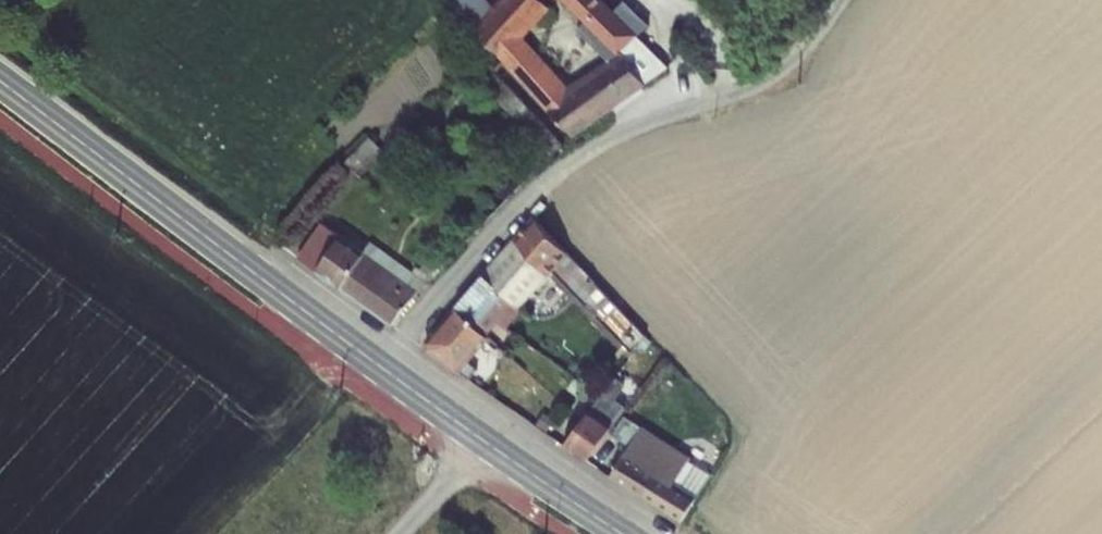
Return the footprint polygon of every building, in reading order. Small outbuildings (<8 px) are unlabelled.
[(576,131),(647,79),(670,60),(652,37),(581,87),(526,40),(548,11),(535,0),(509,0),(496,15),(481,3),(464,26),(556,102),(576,131)] [(606,0),(571,0),(625,48),(648,18),(631,3),(621,13),(606,0)] [(571,150),(532,108),(518,123),(556,164),(571,150)] [(492,279),(526,311),(566,264),(594,288),(601,279),(544,219),(492,279)] [(416,294),(367,257),(327,228),(303,256),(395,323),(416,294)] [(380,242),(367,257),(416,294),(430,280),(380,242)] [(430,350),(467,378),(498,342),(489,335),(505,317),(514,325),(526,311),(492,279),(430,350)] [(467,378),(476,386),(518,336),(510,330),(514,325),(505,317),(489,335),(498,342),(467,378)] [(637,359),(567,447),(592,465),(642,399),(630,388),(648,368),(637,359)] [(624,447),(604,473),(656,509),(680,525),(697,502),(675,487),(691,463),(652,433),(635,454),(624,447)]
